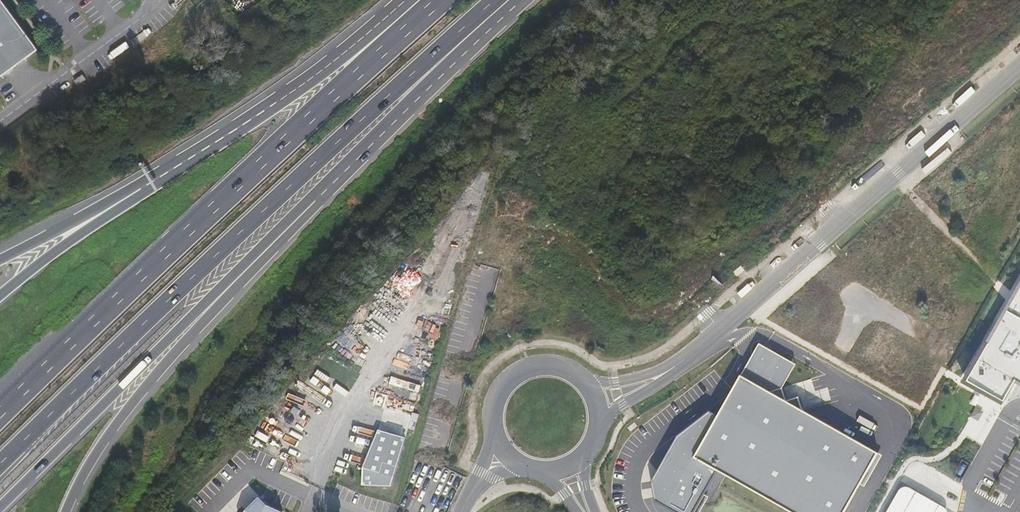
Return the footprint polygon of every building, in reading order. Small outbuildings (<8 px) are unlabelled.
[(40,50),(3,0),(0,0),(0,79),(40,50)] [(80,86),(88,80),(85,75),(77,81),(80,86)] [(967,380),(1007,402),(1019,384),(1019,288),(967,380)] [(760,343),(741,376),(771,391),(782,388),(796,364),(760,343)] [(718,470),(793,511),(845,511),(877,452),(801,410),(797,396),(787,400),(782,388),(771,391),(741,376),(718,415),(710,410),(679,434),(652,480),(655,502),(675,511),(694,511),(718,470)] [(954,511),(1019,511),(1019,408),(1008,411),(954,511)] [(410,439),(382,431),(369,468),(368,486),(396,486),(410,439)] [(237,495),(248,507),(259,496),(248,484),(237,495)] [(265,499),(253,511),(252,511),(285,511),(274,506),(265,499)]
